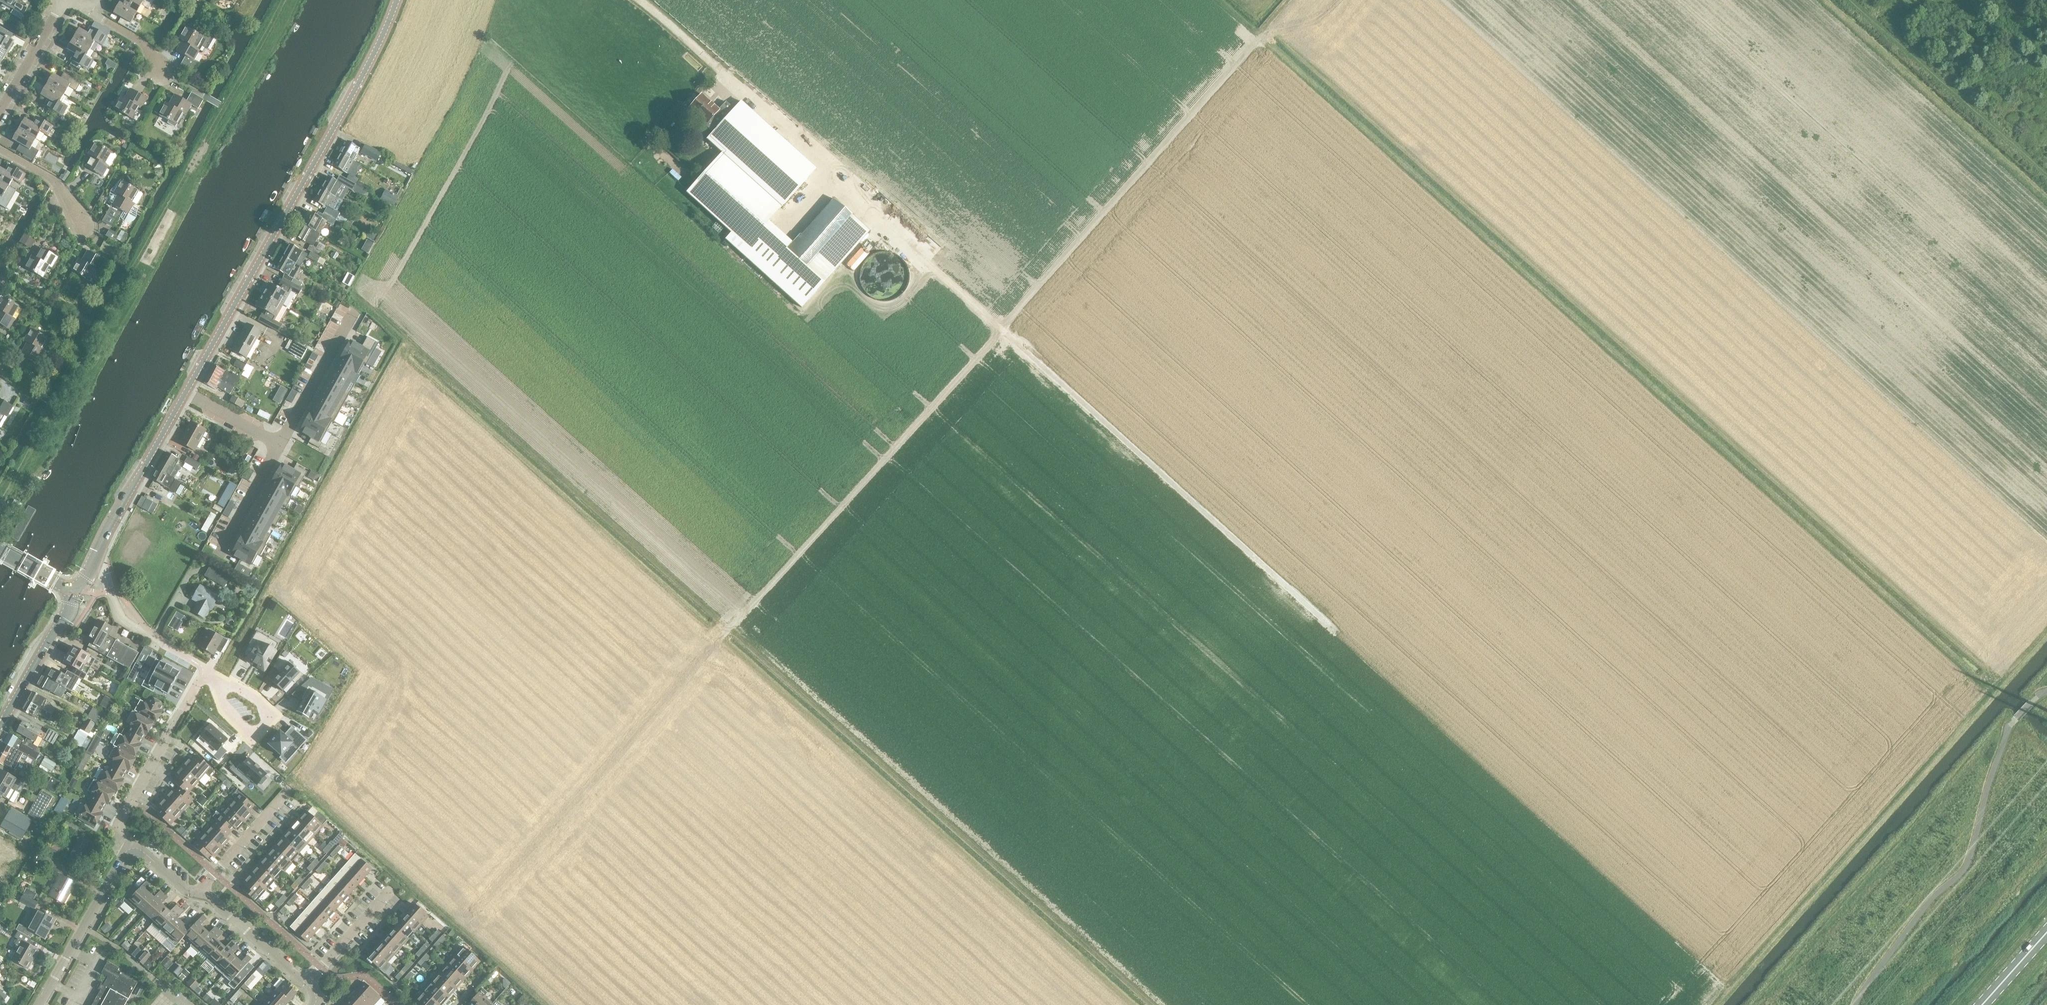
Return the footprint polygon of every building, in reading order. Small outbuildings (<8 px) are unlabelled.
[(2,3),(12,9),(17,0),(4,0),(2,3)] [(32,1),(30,0),(17,0),(12,9),(13,9),(10,13),(21,19),(32,1)] [(137,12),(141,5),(149,9),(154,0),(153,0),(121,0),(119,2),(137,12)] [(137,12),(119,2),(113,13),(121,17),(118,23),(135,33),(140,24),(132,20),(137,12)] [(6,19),(5,21),(3,25),(14,31),(17,26),(6,19)] [(7,52),(10,47),(11,48),(12,48),(14,44),(14,43),(13,42),(13,41),(10,39),(13,34),(0,26),(0,48),(7,52)] [(73,39),(90,49),(95,41),(102,45),(108,36),(90,26),(87,32),(79,28),(73,39)] [(194,60),(199,50),(202,46),(207,49),(213,39),(204,34),(203,37),(186,27),(179,39),(182,41),(176,51),(186,56),(180,67),(191,73),(197,62),(194,60)] [(90,49),(73,39),(67,49),(74,54),(71,60),(88,70),(93,61),(86,56),(90,49)] [(46,85),(64,95),(69,87),(76,91),(81,82),(64,72),(60,78),(53,73),(46,85)] [(64,95),(46,85),(40,95),(48,99),(45,105),(62,115),(67,106),(60,102),(64,95)] [(141,109),(147,98),(130,88),(124,98),(121,97),(115,109),(132,119),(139,107),(141,109)] [(159,114),(169,120),(167,123),(175,127),(183,113),(186,115),(191,105),(198,109),(204,99),(191,92),(187,101),(175,94),(169,104),(166,103),(159,114)] [(783,205),(808,178),(816,168),(741,101),(734,108),(726,101),(725,103),(719,109),(702,95),(688,110),(705,125),(706,124),(714,131),(706,139),(721,152),(698,178),(686,192),(731,232),(725,239),(802,307),(823,284),(870,231),(851,215),(852,214),(833,198),(802,234),(799,234),(792,243),(768,222),(783,205)] [(18,129),(36,139),(40,131),(48,136),(53,126),(36,117),(33,122),(25,118),(18,129)] [(36,139),(18,129),(12,140),(20,144),(17,150),(34,160),(39,151),(32,147),(36,139)] [(347,141),(340,153),(353,161),(360,148),(347,141)] [(86,166),(102,176),(109,165),(106,164),(113,153),(95,142),(88,154),(91,156),(86,166)] [(361,152),(369,157),(377,161),(378,158),(383,161),(386,156),(381,154),(381,153),(365,144),(361,152)] [(353,161),(340,153),(333,165),(347,173),(347,172),(349,173),(346,179),(355,185),(359,179),(353,175),(359,164),(353,161)] [(393,165),(411,175),(413,171),(395,161),(393,165)] [(9,187),(13,179),(20,183),(26,174),(8,164),(5,170),(0,167),(0,182),(9,187)] [(328,176),(321,188),(334,195),(340,199),(344,190),(339,187),(341,183),(363,196),(366,191),(355,185),(346,179),(341,176),(338,182),(328,176)] [(135,220),(136,218),(136,216),(137,214),(136,212),(138,209),(133,206),(135,203),(132,202),(139,190),(121,180),(120,180),(117,182),(116,184),(115,186),(113,187),(112,188),(111,190),(111,191),(114,192),(118,195),(113,203),(112,203),(112,204),(124,211),(121,216),(122,218),(123,220),(125,221),(127,222),(129,222),(131,222),(133,221),(135,220)] [(0,182),(0,204),(6,207),(12,198),(4,194),(9,187),(0,182)] [(394,204),(399,194),(386,187),(381,198),(394,204)] [(334,195),(321,188),(314,200),(327,207),(334,195)] [(103,221),(113,225),(119,210),(109,206),(103,221)] [(348,218),(328,206),(327,207),(326,209),(323,213),(336,220),(344,225),(348,218)] [(333,225),(336,220),(323,213),(323,214),(318,212),(316,215),(308,211),(301,223),(320,234),(327,221),(333,225)] [(320,234),(301,223),(294,235),(310,244),(313,246),(320,234)] [(129,234),(121,230),(116,239),(124,243),(129,234)] [(24,234),(19,242),(31,248),(35,240),(24,234)] [(368,251),(373,241),(367,238),(362,248),(368,251)] [(316,247),(313,246),(310,244),(307,249),(318,255),(321,250),(322,251),(325,246),(319,243),(316,247)] [(289,244),(282,256),(300,266),(307,254),(289,244)] [(52,268),(58,257),(41,247),(35,257),(32,255),(25,267),(43,277),(49,266),(52,268)] [(99,271),(100,268),(101,268),(103,268),(105,267),(106,265),(106,263),(105,261),(104,261),(105,260),(88,250),(82,260),(79,258),(72,270),(89,280),(96,269),(99,271)] [(321,264),(323,259),(310,252),(308,257),(321,264)] [(300,266),(282,256),(275,268),(286,274),(284,278),(291,282),(300,266)] [(343,281),(349,284),(354,275),(348,272),(343,281)] [(300,287),(291,282),(284,278),(283,278),(279,284),(280,284),(290,290),(297,294),(300,287)] [(282,305),(288,294),(290,290),(280,284),(278,288),(270,283),(263,295),(286,307),(282,305)] [(286,307),(263,295),(257,306),(265,310),(263,314),(278,323),(280,319),(286,307)] [(9,329),(15,318),(12,317),(19,306),(2,296),(0,298),(0,324),(9,329)] [(258,320),(278,331),(282,325),(262,314),(258,320)] [(247,323),(232,349),(249,359),(264,333),(247,323)] [(21,352),(38,362),(45,351),(42,350),(48,338),(31,328),(24,340),(27,342),(21,352)] [(351,340),(345,352),(364,362),(370,351),(351,340)] [(307,348),(295,341),(289,352),(301,359),(307,348)] [(358,373),(364,362),(345,352),(339,362),(340,362),(358,373)] [(233,365),(243,370),(250,374),(254,368),(246,363),(246,365),(236,359),(233,365)] [(352,382),(358,373),(340,362),(334,372),(352,382)] [(214,364),(209,373),(234,387),(240,376),(233,372),(232,374),(214,364)] [(347,391),(352,382),(334,372),(329,381),(347,391)] [(234,387),(209,373),(203,382),(216,389),(217,386),(230,393),(234,387)] [(288,390),(272,381),(269,387),(280,393),(273,406),(277,409),(280,406),(279,405),(288,390)] [(342,401),(347,391),(329,381),(324,391),(342,401)] [(337,410),(342,401),(324,391),(319,400),(337,410)] [(33,400),(24,395),(20,402),(29,407),(33,400)] [(241,407),(244,401),(233,395),(230,400),(241,407)] [(13,406),(0,399),(0,423),(4,415),(7,417),(13,406)] [(331,420),(337,410),(319,400),(313,410),(331,420)] [(307,420),(326,431),(332,420),(331,420),(313,410),(313,409),(307,420)] [(307,420),(300,431),(320,442),(326,431),(307,420)] [(194,450),(205,430),(191,422),(180,442),(194,450)] [(166,452),(159,465),(176,475),(181,466),(176,464),(179,459),(166,452)] [(197,469),(201,463),(188,456),(184,462),(197,469)] [(283,463),(276,475),(295,485),(302,474),(283,463)] [(176,475),(159,465),(151,478),(169,489),(175,478),(174,478),(176,475)] [(319,480),(321,474),(311,470),(309,476),(319,480)] [(289,495),(290,496),(295,485),(276,475),(270,485),(271,485),(289,495)] [(284,505),(289,495),(271,485),(266,495),(284,505)] [(153,515),(159,504),(144,495),(137,506),(153,515)] [(279,514),(284,505),(266,495),(261,504),(279,514)] [(273,524),(279,514),(261,504),(255,514),(273,524)] [(208,531),(215,514),(210,512),(203,529),(208,531)] [(268,533),(273,524),(255,514),(250,523),(268,533)] [(263,543),(268,533),(250,523),(245,533),(263,543)] [(238,543),(258,553),(263,543),(245,533),(244,532),(238,543)] [(238,543),(232,554),(251,565),(258,553),(238,543)] [(24,550),(12,571),(16,572),(27,552),(24,550)] [(44,557),(28,585),(34,588),(50,561),(44,557)] [(230,576),(211,565),(205,576),(224,587),(230,576)] [(211,609),(218,595),(200,585),(192,599),(198,602),(192,611),(204,618),(209,608),(211,609)] [(178,612),(169,626),(179,632),(187,617),(178,612)] [(232,624),(234,621),(233,618),(230,616),(227,616),(225,619),(226,623),(229,625),(232,624)] [(111,627),(98,620),(87,640),(90,642),(88,646),(129,669),(138,652),(107,635),(111,627)] [(228,640),(210,630),(200,647),(209,652),(212,648),(220,653),(228,640)] [(257,631),(243,654),(249,658),(248,660),(253,663),(253,664),(254,663),(257,665),(257,666),(258,666),(263,669),(274,650),(267,645),(271,639),(257,631)] [(73,646),(69,654),(91,667),(95,659),(73,646)] [(149,656),(152,650),(145,647),(142,652),(149,656)] [(69,654),(64,662),(74,667),(71,672),(79,677),(84,680),(91,667),(69,654)] [(156,659),(149,671),(173,683),(174,683),(180,671),(156,659)] [(280,672),(272,681),(282,691),(292,680),(295,683),(303,674),(290,662),(288,664),(283,660),(275,668),(280,672)] [(52,668),(47,678),(66,688),(71,691),(79,677),(71,672),(67,670),(65,675),(52,668)] [(149,671),(141,686),(153,692),(155,688),(167,694),(173,683),(149,671)] [(66,688),(47,678),(42,675),(36,684),(49,692),(50,690),(61,696),(66,688)] [(293,695),(303,700),(297,711),(309,718),(313,711),(319,714),(330,694),(308,681),(293,695)] [(48,700),(33,692),(32,691),(27,701),(52,714),(54,711),(57,713),(61,706),(52,701),(50,705),(46,703),(48,700)] [(113,700),(106,696),(102,705),(108,708),(113,700)] [(140,700),(134,711),(153,722),(155,723),(162,711),(160,710),(163,704),(149,696),(145,703),(140,700)] [(52,714),(27,701),(22,710),(37,718),(39,714),(49,719),(52,714)] [(95,722),(102,710),(93,705),(87,717),(95,722)] [(128,722),(124,728),(142,738),(144,733),(146,734),(153,722),(134,711),(132,710),(126,721),(128,722)] [(93,733),(97,726),(94,724),(95,723),(87,718),(81,728),(89,733),(90,732),(93,733)] [(17,731),(28,737),(35,741),(38,735),(44,738),(43,739),(53,744),(58,734),(49,729),(46,734),(23,721),(17,731)] [(227,739),(221,734),(222,734),(221,733),(220,733),(217,731),(218,730),(217,730),(210,724),(211,724),(210,723),(199,736),(200,736),(217,751),(216,751),(217,751),(213,756),(219,760),(227,751),(222,747),(228,739),(227,739)] [(280,731),(268,744),(281,756),(292,744),(298,749),(297,750),(298,750),(307,740),(291,726),(284,735),(280,731)] [(113,745),(115,746),(134,756),(141,744),(139,743),(142,738),(124,728),(121,735),(119,734),(113,745)] [(82,747),(89,735),(79,729),(72,741),(82,747)] [(100,738),(104,731),(100,729),(96,735),(100,738)] [(23,741),(9,734),(3,744),(16,752),(18,750),(36,760),(40,753),(22,743),(23,741)] [(3,744),(0,749),(0,763),(2,764),(4,759),(10,763),(16,752),(3,744)] [(115,746),(109,757),(113,759),(110,766),(124,773),(127,768),(129,769),(136,757),(134,756),(115,746)] [(190,757),(182,767),(197,780),(200,782),(207,775),(209,776),(214,770),(198,756),(194,760),(190,757)] [(56,763),(46,757),(42,764),(52,770),(56,763)] [(256,765),(256,764),(255,764),(248,758),(244,763),(239,759),(230,769),(235,774),(239,769),(245,774),(243,777),(249,782),(251,780),(257,785),(259,782),(261,784),(266,778),(264,776),(266,774),(259,768),(260,767),(259,767),(259,768),(256,765)] [(102,769),(96,780),(95,780),(114,791),(116,792),(123,779),(121,779),(124,773),(110,766),(106,772),(102,769)] [(197,780),(182,767),(175,775),(178,778),(174,782),(180,787),(179,788),(191,798),(192,797),(186,792),(197,780)] [(11,788),(16,779),(0,769),(0,782),(11,788)] [(89,791),(86,797),(103,807),(106,802),(107,803),(114,791),(95,780),(96,780),(94,779),(88,790),(89,791)] [(0,782),(0,795),(5,798),(11,788),(0,782)] [(191,798),(179,788),(176,791),(173,789),(165,798),(180,811),(191,798)] [(39,820),(52,796),(41,790),(28,814),(39,820)] [(236,799),(228,808),(243,821),(251,811),(248,809),(252,804),(236,790),(232,795),(236,799)] [(62,813),(69,799),(61,795),(54,809),(62,813)] [(81,803),(74,814),(95,825),(102,813),(100,812),(103,807),(86,797),(82,804),(81,803)] [(180,811),(165,798),(158,806),(161,809),(157,813),(169,824),(180,811)] [(22,837),(31,821),(18,812),(10,808),(0,826),(9,831),(8,833),(21,840),(23,837),(22,837)] [(217,820),(216,821),(228,831),(233,826),(236,829),(243,821),(228,808),(221,815),(217,811),(212,816),(217,820)] [(307,811),(298,821),(315,836),(324,826),(307,811)] [(75,833),(78,826),(67,819),(63,816),(58,826),(62,828),(63,826),(75,833)] [(216,821),(205,834),(220,847),(228,837),(225,835),(228,831),(216,821)] [(315,836),(298,821),(290,830),(307,845),(315,836)] [(307,845),(290,830),(282,839),(299,854),(307,845)] [(194,846),(206,857),(210,852),(213,855),(220,847),(205,834),(194,846)] [(81,836),(72,854),(70,857),(84,865),(95,844),(81,836)] [(299,854),(282,839),(274,848),(291,863),(299,854)] [(331,849),(335,844),(332,840),(327,845),(331,849)] [(42,848),(53,854),(56,856),(60,848),(46,841),(42,848)] [(331,849),(327,845),(323,850),(327,853),(331,849)] [(291,863),(274,848),(266,857),(283,872),(291,863)] [(355,853),(348,861),(365,876),(372,868),(355,853)] [(59,871),(62,865),(47,856),(43,863),(59,871)] [(283,872),(266,857),(263,860),(262,859),(260,859),(258,861),(258,863),(259,864),(258,866),(275,881),(283,872)] [(319,862),(316,858),(311,863),(315,866),(319,862)] [(365,876),(348,861),(341,869),(358,884),(365,876)] [(315,866),(311,863),(307,868),(311,871),(315,866)] [(275,881),(258,866),(250,875),(267,890),(275,881)] [(358,884),(341,869),(333,877),(350,893),(358,884)] [(63,903),(75,882),(61,874),(49,895),(63,903)] [(267,890),(250,875),(242,883),(260,898),(267,890)] [(303,880),(300,876),(295,881),(299,884),(303,880)] [(350,893),(333,877),(326,886),(343,901),(350,893)] [(147,879),(137,891),(131,885),(123,901),(134,911),(138,906),(150,893),(146,890),(152,883),(147,879)] [(299,884),(295,881),(291,886),(295,889),(299,884)] [(336,909),(343,901),(326,886),(319,894),(336,909)] [(150,893),(138,906),(146,914),(164,894),(160,890),(154,897),(150,893)] [(164,894),(146,914),(154,921),(166,908),(162,904),(168,897),(164,894)] [(283,902),(287,897),(284,894),(279,899),(283,902)] [(336,909),(319,894),(312,902),(329,917),(336,909)] [(34,908),(37,902),(23,895),(20,900),(34,908)] [(283,902),(279,899),(275,904),(279,907),(283,902)] [(329,917),(312,902),(304,910),(321,925),(329,917)] [(415,904),(409,911),(424,925),(430,917),(415,904)] [(166,908),(154,921),(162,928),(180,908),(176,905),(170,912),(166,908)] [(180,908),(162,928),(170,935),(182,922),(178,918),(184,912),(180,908)] [(37,909),(27,928),(34,932),(44,938),(55,919),(37,909)] [(321,925),(304,910),(297,918),(314,933),(321,925)] [(424,925),(409,911),(402,919),(417,932),(424,925)] [(182,922),(170,935),(178,942),(203,915),(196,922),(192,919),(186,926),(182,922)] [(203,915),(178,942),(179,943),(185,935),(193,942),(205,929),(201,925),(207,919),(203,915)] [(314,933),(297,918),(290,926),(307,941),(314,933)] [(417,932),(402,919),(395,927),(410,940),(417,932)] [(27,928),(19,924),(16,929),(18,931),(16,934),(15,937),(18,938),(13,947),(17,950),(11,959),(27,968),(38,949),(29,944),(32,939),(31,938),(34,932),(27,928)] [(101,928),(105,933),(110,929),(106,924),(101,928)] [(205,929),(193,942),(191,945),(191,946),(197,952),(199,952),(201,949),(219,929),(215,926),(209,933),(205,929)] [(410,940),(395,927),(388,934),(403,948),(410,940)] [(201,949),(209,956),(221,943),(217,940),(223,933),(219,929),(201,949)] [(403,948),(388,934),(382,942),(396,955),(403,948)] [(442,943),(438,939),(433,945),(437,948),(442,943)] [(221,943),(209,956),(206,959),(206,961),(213,967),(214,967),(235,944),(231,940),(225,947),(221,943)] [(127,951),(132,946),(125,941),(121,945),(127,951)] [(396,955),(382,942),(375,950),(390,963),(396,955)] [(235,944),(214,967),(222,974),(237,958),(233,954),(239,947),(235,944)] [(129,952),(135,958),(141,952),(134,946),(129,952)] [(464,946),(456,955),(471,968),(479,960),(464,946)] [(390,963),(375,950),(370,955),(368,958),(382,971),(390,963)] [(143,965),(148,959),(142,954),(137,960),(143,965)] [(237,958),(222,974),(230,981),(228,983),(234,989),(246,975),(241,971),(251,958),(247,955),(241,962),(237,958)] [(456,955),(448,964),(463,977),(471,968),(456,955)] [(166,968),(171,962),(166,957),(161,963),(166,968)] [(422,957),(417,963),(421,966),(426,961),(422,957)] [(138,981),(118,970),(119,968),(108,961),(101,973),(108,976),(103,984),(101,983),(98,988),(100,990),(92,1004),(125,1004),(138,981)] [(170,969),(175,974),(181,968),(175,963),(170,969)] [(448,964),(440,973),(455,986),(463,977),(448,964)] [(440,973),(432,982),(447,995),(455,986),(440,973)] [(406,975),(402,981),(405,984),(410,979),(406,975)] [(186,983),(193,990),(199,984),(191,978),(186,983)] [(284,980),(277,989),(290,1000),(297,992),(284,980)] [(356,990),(373,1004),(381,997),(364,982),(356,990)] [(432,982),(424,991),(439,1004),(447,995),(432,982)] [(491,1004),(483,997),(487,992),(482,988),(467,1004),(468,1004),(491,1004)] [(277,989),(269,997),(278,1004),(285,1004),(290,1000),(277,989)] [(356,990),(349,998),(357,1004),(373,1004),(356,990)] [(424,991),(415,1001),(420,1004),(438,1004),(439,1004),(424,991)] [(269,997),(262,1004),(278,1004),(269,997)]
